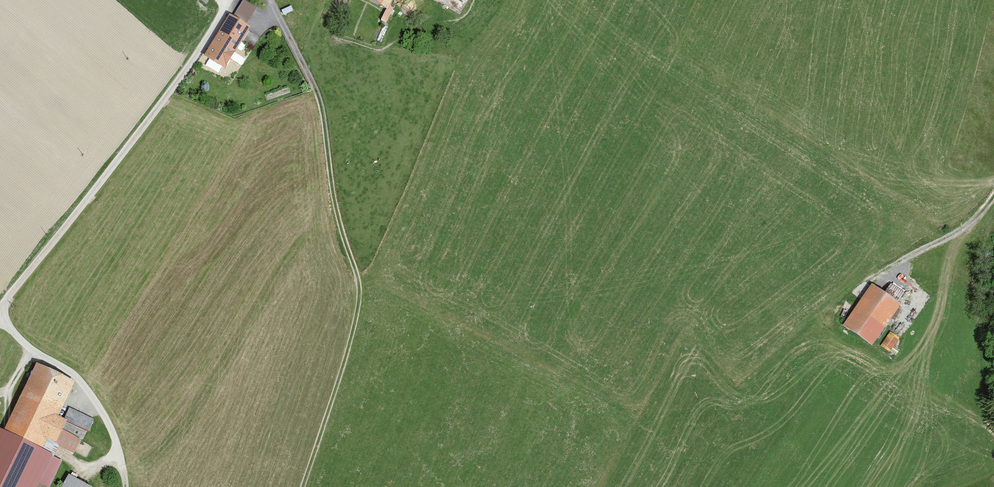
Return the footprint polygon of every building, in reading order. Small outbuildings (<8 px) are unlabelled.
[(241,2),(234,13),(246,20),(252,8),(241,2)] [(205,58),(221,68),(245,29),(229,20),(205,58)] [(845,326),(871,344),(896,307),(871,290),(845,326)] [(881,345),(893,350),(900,336),(889,330),(881,345)] [(71,386),(35,370),(0,449),(0,486),(27,486),(71,386)] [(83,433),(88,423),(70,413),(64,423),(83,433)] [(72,453),(78,440),(60,432),(54,445),(72,453)] [(68,478),(63,486),(85,486),(68,478)]
